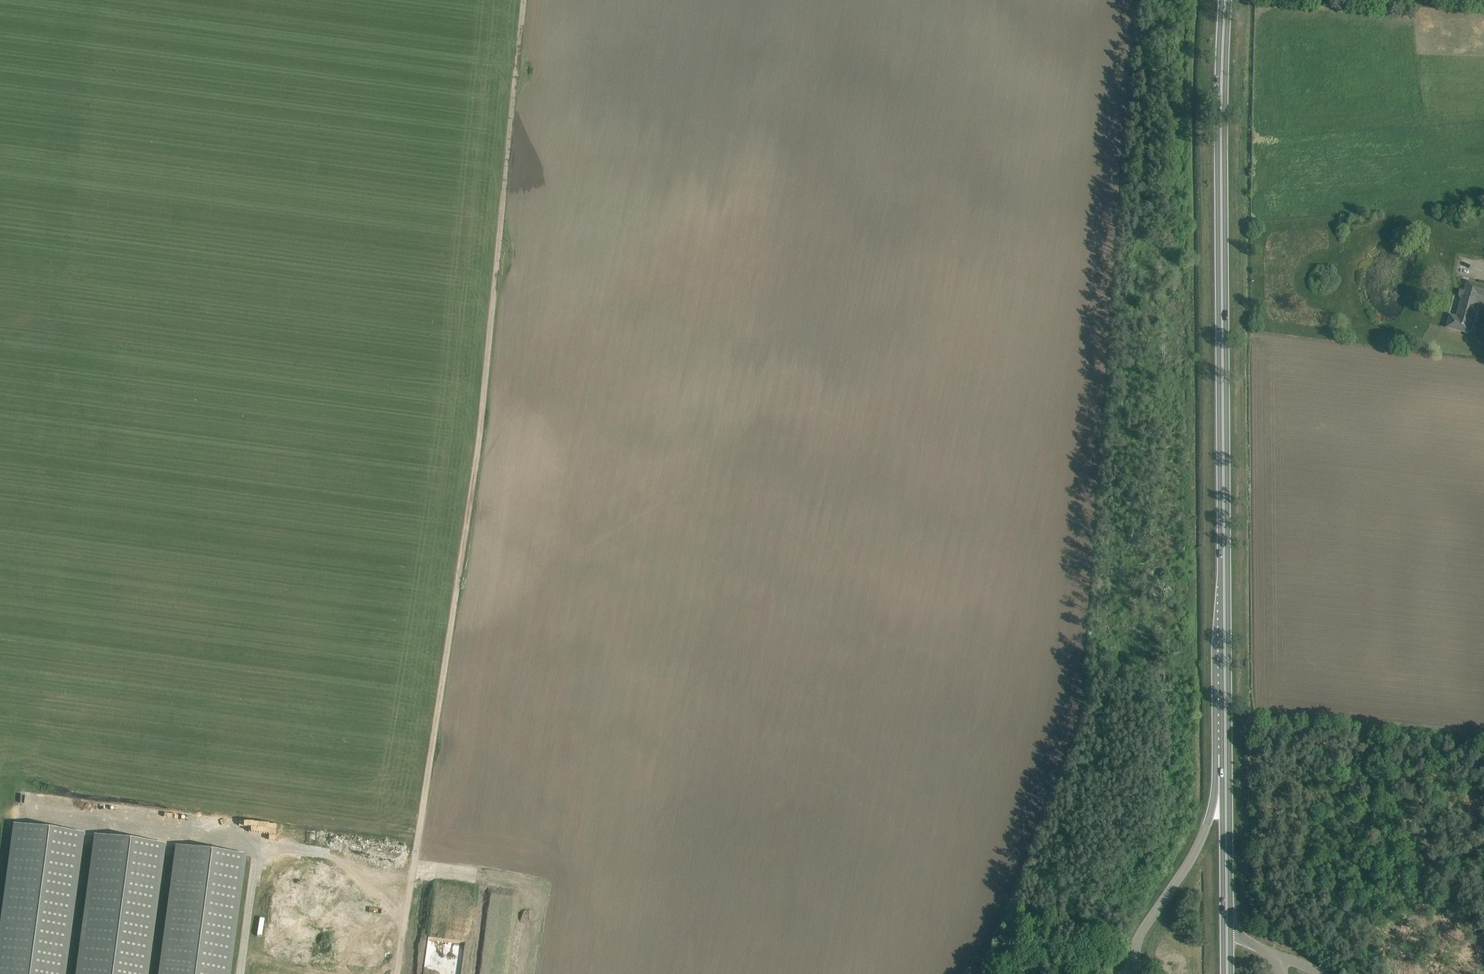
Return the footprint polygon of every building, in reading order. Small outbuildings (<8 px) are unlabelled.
[(1468,333),(1477,301),(1483,303),(1483,286),(1468,282),(1465,291),(1460,290),(1458,294),(1458,295),(1459,296),(1459,297),(1460,297),(1462,297),(1457,317),(1450,315),(1447,327),(1449,327),(1448,329),(1454,331),(1454,329),(1461,331),(1460,333),(1466,334),(1466,332),(1468,333)] [(78,832),(12,823),(0,916),(0,973),(59,973),(78,832)] [(159,843),(94,834),(75,973),(142,973),(159,843)] [(175,845),(158,973),(230,973),(246,854),(175,845)]
